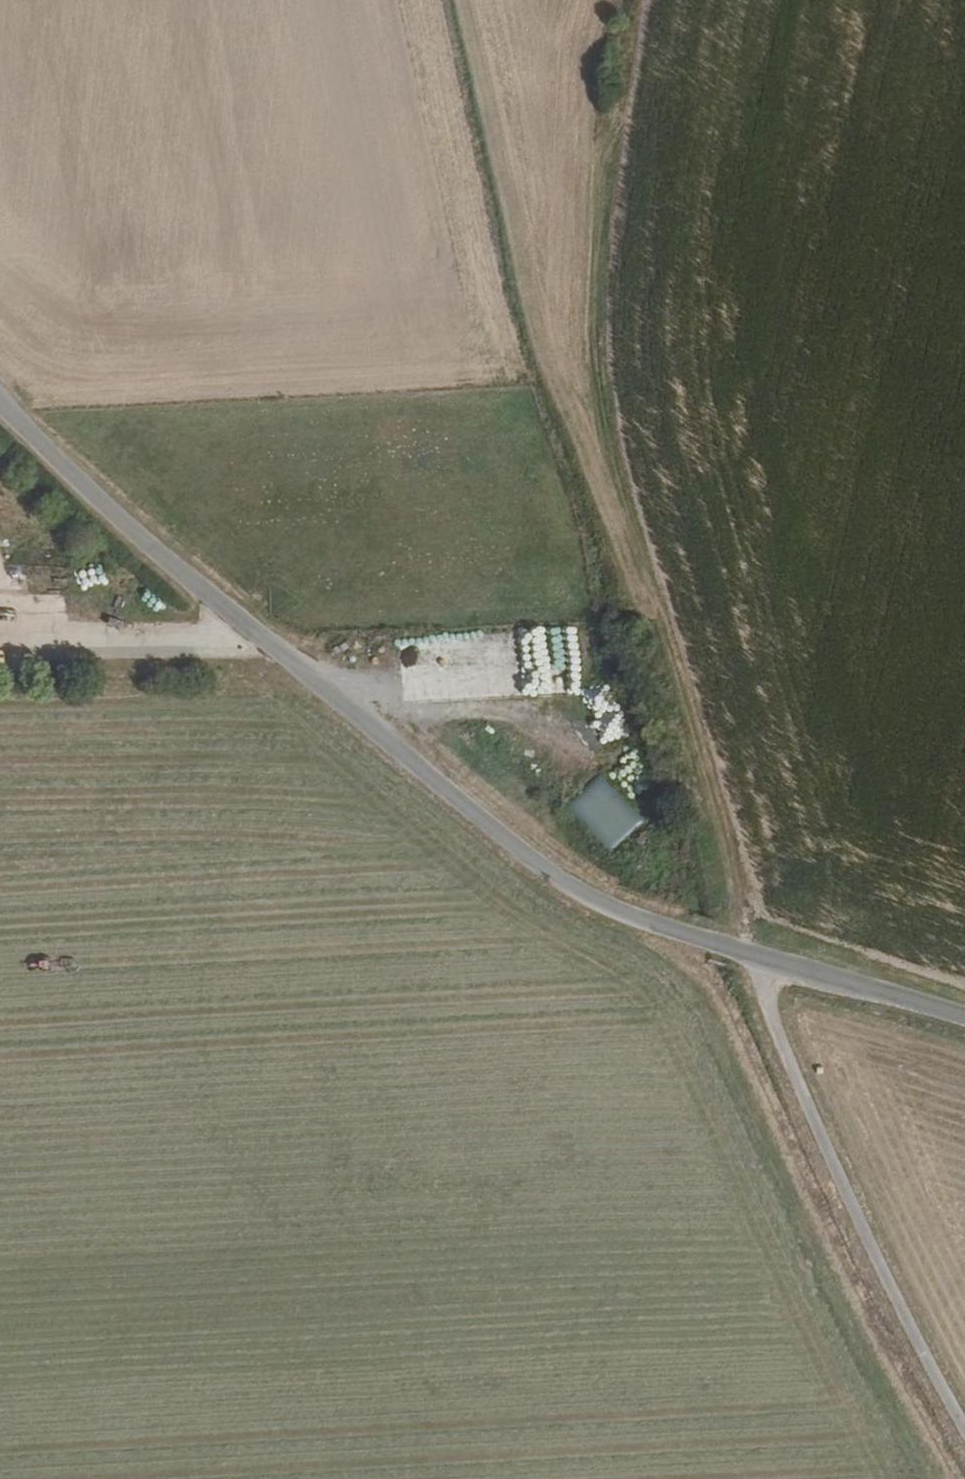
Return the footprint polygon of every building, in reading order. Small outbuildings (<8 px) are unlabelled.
[(597,776),(565,807),(608,852),(640,822),(597,776)]
